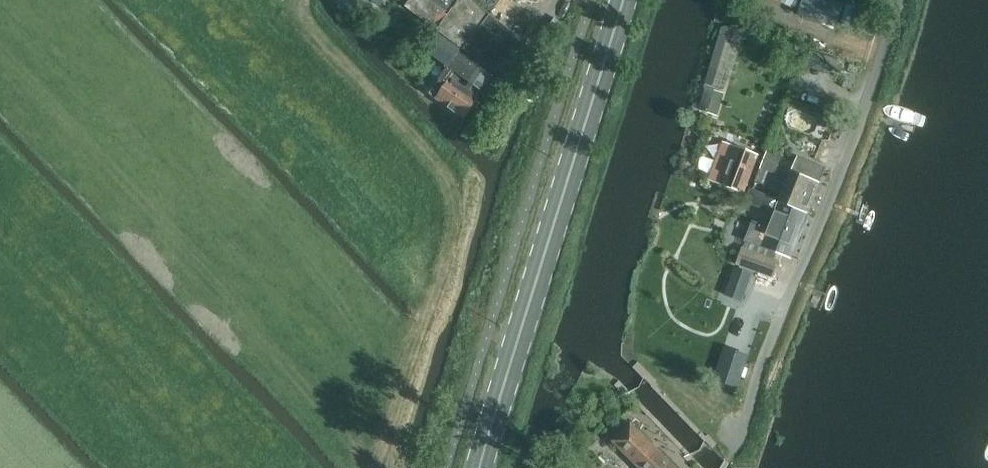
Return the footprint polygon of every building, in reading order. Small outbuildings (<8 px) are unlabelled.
[(521,38),(490,15),(474,0),(410,0),(405,6),(494,73),(521,38)] [(791,6),(791,5),(799,8),(797,13),(834,30),(844,8),(827,0),(779,0),(791,6)] [(747,21),(744,3),(728,6),(717,5),(714,23),(728,24),(747,21)] [(759,51),(760,47),(775,52),(780,39),(743,25),(736,42),(759,51)] [(428,45),(437,52),(443,44),(434,37),(428,45)] [(464,119),(494,77),(458,52),(428,93),(464,119)] [(705,178),(740,192),(755,153),(720,139),(705,178)] [(777,200),(807,211),(818,183),(788,171),(777,200)] [(752,221),(745,239),(790,256),(807,211),(777,200),(767,227),(752,221)] [(735,262),(771,276),(777,259),(741,245),(735,262)] [(734,268),(724,294),(741,301),(751,274),(734,268)] [(723,347),(713,379),(738,387),(748,355),(723,347)] [(640,467),(677,467),(631,422),(612,441),(640,467)]
